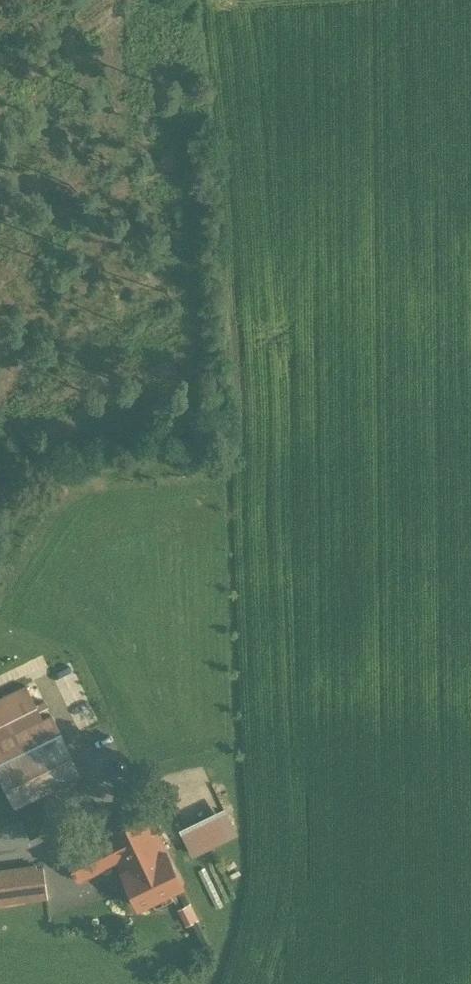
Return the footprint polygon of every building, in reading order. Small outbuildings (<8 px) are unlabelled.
[(54,484),(47,498),(58,502),(64,489),(54,484)] [(61,734),(51,714),(43,718),(39,710),(47,706),(44,700),(35,704),(25,684),(0,696),(0,764),(61,734)] [(61,734),(0,764),(0,774),(14,803),(79,771),(61,734)] [(237,831),(224,804),(178,826),(191,853),(237,831)] [(63,848),(77,878),(116,859),(121,869),(120,869),(137,904),(151,897),(154,904),(172,896),(169,889),(182,882),(165,847),(164,848),(146,808),(63,848)] [(0,868),(0,903),(47,897),(43,863),(37,863),(35,864),(0,868)]
